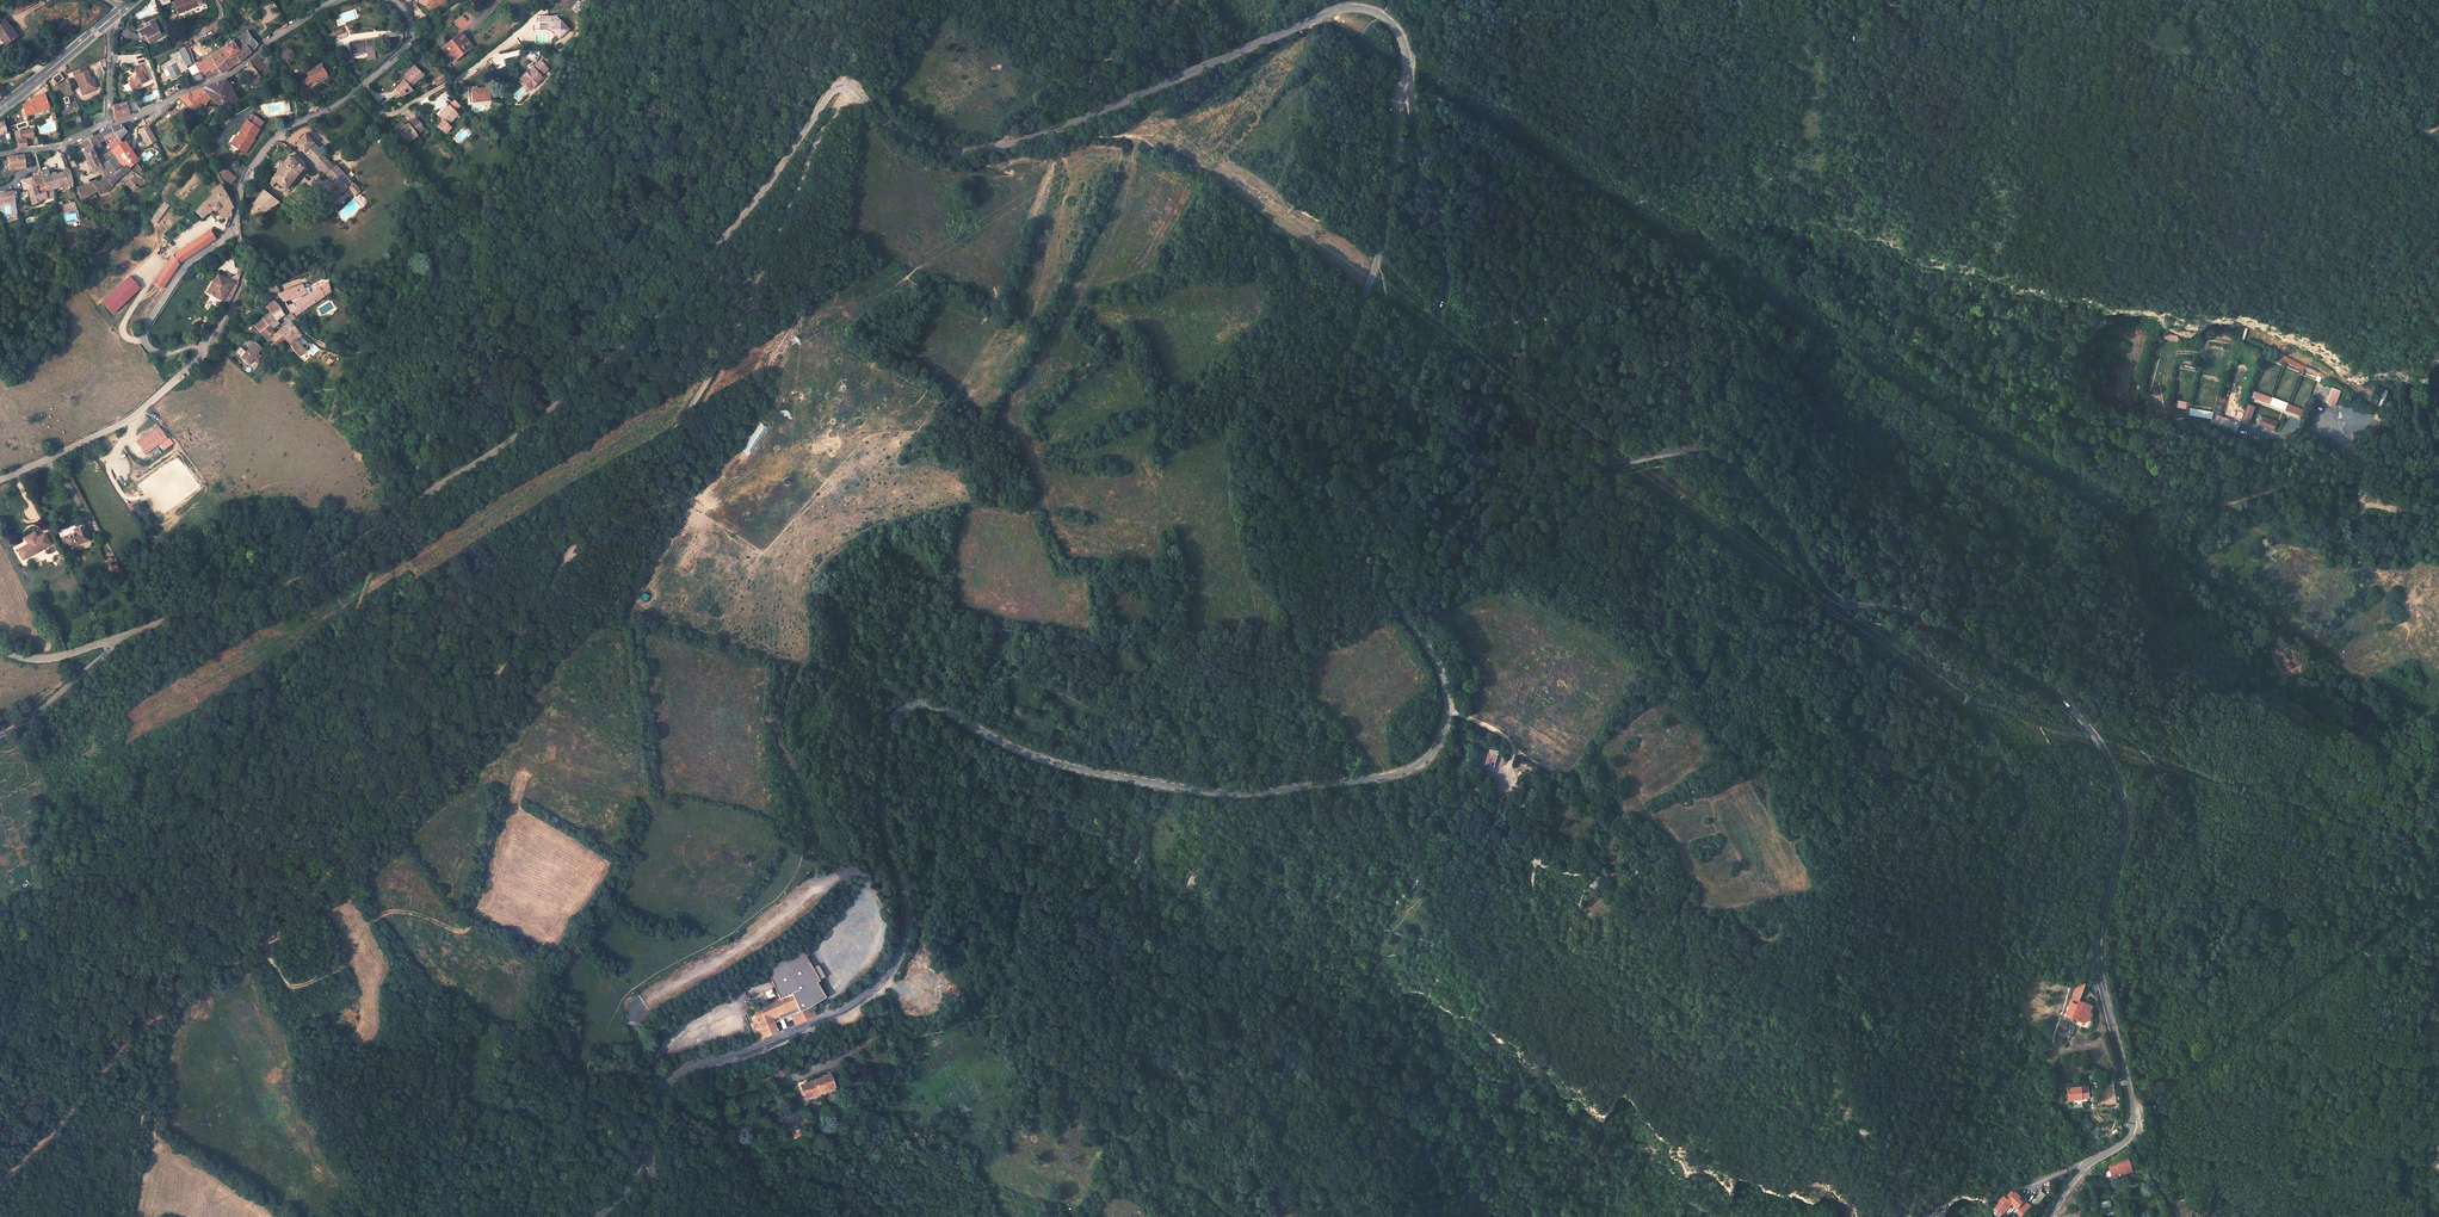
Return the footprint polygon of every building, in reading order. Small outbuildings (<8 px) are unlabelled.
[(160,10),(165,8),(163,4),(170,2),(169,0),(157,0),(160,10)] [(178,13),(199,4),(196,0),(177,0),(173,2),(174,4),(178,13)] [(420,2),(431,10),(432,8),(438,12),(449,2),(446,0),(422,0),(420,2)] [(269,6),(263,16),(271,22),(278,11),(269,6)] [(570,30),(557,16),(540,16),(540,30),(552,30),(560,39),(570,30)] [(5,45),(15,38),(11,32),(13,30),(10,25),(9,26),(6,22),(4,19),(0,21),(0,38),(5,45)] [(144,35),(149,43),(162,36),(157,29),(159,28),(154,20),(148,23),(149,25),(141,29),(138,31),(141,36),(144,35)] [(341,29),(327,35),(329,39),(343,33),(341,29)] [(235,38),(232,41),(238,49),(245,45),(246,46),(248,44),(252,50),(257,44),(246,31),(235,38)] [(460,33),(447,44),(449,46),(462,35),(460,33)] [(447,44),(441,47),(453,62),(471,46),(466,40),(462,35),(449,46),(447,44)] [(232,41),(222,47),(228,56),(214,65),(217,69),(210,72),(205,75),(207,79),(222,73),(234,64),(238,62),(250,52),(246,46),(245,45),(238,49),(232,41)] [(366,42),(350,44),(352,54),(367,52),(368,58),(374,57),(372,43),(366,44),(366,42)] [(182,58),(186,66),(191,63),(190,58),(183,47),(177,51),(182,58)] [(208,57),(205,59),(204,63),(210,72),(217,69),(214,65),(228,56),(222,47),(208,57)] [(259,53),(248,62),(250,63),(251,66),(257,73),(265,67),(262,62),(265,60),(260,53),(259,53)] [(348,54),(343,57),(347,65),(353,62),(348,54)] [(182,58),(174,63),(175,65),(167,70),(172,79),(188,69),(186,66),(182,58)] [(200,62),(194,63),(204,76),(205,75),(210,72),(204,63),(205,59),(200,62)] [(539,61),(536,65),(537,66),(525,77),(528,81),(527,82),(531,87),(541,78),(540,76),(547,69),(539,61)] [(141,65),(135,68),(133,72),(135,74),(134,77),(130,79),(128,83),(132,90),(138,86),(137,85),(148,80),(144,72),(141,65)] [(406,77),(416,68),(414,65),(404,75),(406,77)] [(536,65),(521,79),(530,88),(531,87),(527,82),(528,81),(525,77),(537,66),(536,65)] [(251,66),(245,70),(251,78),(257,73),(251,66)] [(314,70),(310,72),(311,74),(312,75),(315,82),(329,74),(324,66),(315,71),(314,70)] [(85,67),(72,72),(74,77),(75,77),(80,90),(83,88),(85,94),(94,91),(95,86),(94,81),(92,81),(91,79),(88,71),(87,71),(85,67)] [(406,77),(403,80),(410,88),(419,79),(423,75),(416,68),(406,77)] [(59,73),(52,78),(55,81),(52,83),(54,86),(63,78),(59,73)] [(257,73),(251,78),(255,84),(261,79),(257,73)] [(312,75),(301,81),(305,87),(315,82),(312,75)] [(442,75),(433,80),(436,86),(445,81),(442,75)] [(208,85),(203,89),(210,98),(222,108),(239,100),(225,80),(209,85),(208,85)] [(410,88),(403,80),(394,89),(401,96),(412,90),(410,88)] [(473,102),(491,100),(489,88),(476,89),(472,94),(473,102)] [(188,93),(181,98),(191,110),(193,110),(201,106),(202,107),(210,98),(203,89),(202,89),(201,89),(200,89),(188,93)] [(35,100),(22,104),(26,115),(49,107),(45,97),(35,100)] [(454,100),(449,105),(455,111),(460,105),(454,100)] [(119,104),(113,106),(113,110),(115,118),(124,116),(122,112),(128,110),(126,102),(119,104)] [(448,125),(458,114),(449,105),(439,116),(443,120),(438,125),(445,132),(451,127),(448,125)] [(241,131),(233,142),(239,146),(238,148),(245,153),(254,139),(253,138),(259,130),(258,129),(262,122),(252,115),(247,121),(246,120),(239,130),(241,131)] [(416,118),(399,132),(405,140),(415,132),(417,135),(424,128),(416,118)] [(110,128),(89,139),(95,152),(94,152),(100,165),(107,161),(103,155),(98,148),(100,147),(99,144),(102,143),(101,141),(114,135),(117,138),(108,144),(110,150),(111,150),(122,143),(119,140),(127,132),(125,130),(119,125),(110,128)] [(147,125),(138,129),(147,146),(156,140),(147,125)] [(32,129),(24,130),(26,139),(35,138),(32,129)] [(24,130),(15,132),(18,148),(27,147),(26,139),(24,130)] [(415,132),(405,140),(407,142),(417,135),(415,132)] [(304,134),(295,145),(326,174),(325,174),(340,188),(331,194),(334,199),(341,193),(348,187),(356,195),(359,192),(360,191),(358,186),(356,184),(352,183),(332,163),(331,164),(319,151),(320,150),(304,134)] [(84,141),(82,142),(86,150),(82,151),(93,173),(101,169),(105,177),(124,165),(119,162),(111,150),(110,150),(103,155),(107,161),(100,165),(94,152),(95,152),(89,139),(84,141)] [(122,143),(111,150),(119,162),(124,165),(128,168),(136,162),(138,161),(124,141),(122,143)] [(9,157),(10,167),(15,166),(15,169),(25,168),(25,165),(24,161),(29,161),(28,155),(24,155),(9,157)] [(287,156),(267,184),(271,187),(275,182),(285,189),(302,167),(287,156)] [(96,183),(93,184),(97,190),(100,194),(107,191),(118,179),(130,169),(128,168),(124,165),(105,177),(99,182),(100,184),(97,186),(96,183)] [(48,170),(41,172),(42,175),(46,190),(53,188),(60,186),(60,184),(72,181),(72,178),(70,170),(56,174),(50,176),(49,174),(48,170)] [(228,172),(223,178),(231,184),(236,178),(228,172)] [(36,176),(31,177),(34,186),(36,193),(46,190),(42,175),(36,176)] [(31,177),(25,179),(21,180),(23,188),(23,189),(28,188),(34,186),(31,177)] [(131,179),(126,184),(131,189),(132,188),(135,185),(135,184),(131,179)] [(93,184),(83,186),(84,190),(87,196),(97,190),(93,184)] [(220,185),(211,191),(213,194),(203,202),(195,211),(202,217),(212,208),(214,211),(218,208),(220,213),(233,208),(226,195),(220,185)] [(34,186),(28,188),(29,190),(29,193),(32,205),(42,201),(41,199),(47,197),(45,191),(36,193),(34,186)] [(84,190),(78,192),(81,200),(87,196),(84,190)] [(253,202),(246,207),(252,216),(259,212),(260,214),(278,202),(263,190),(253,203),(253,202)] [(0,193),(0,200),(0,202),(1,202),(7,201),(14,200),(13,191),(9,192),(0,193)] [(14,200),(7,201),(7,204),(9,204),(12,215),(17,213),(14,200)] [(62,201),(58,202),(61,213),(69,211),(67,204),(63,205),(62,201)] [(75,202),(67,204),(69,211),(76,209),(75,202)] [(164,202),(151,220),(155,224),(157,221),(168,205),(164,202)] [(233,208),(220,213),(222,217),(230,214),(230,210),(233,208)] [(155,224),(154,224),(162,230),(165,226),(157,221),(155,224)] [(210,231),(172,255),(178,264),(219,236),(216,231),(212,234),(210,231)] [(172,255),(153,283),(161,289),(178,264),(172,255)] [(150,260),(140,274),(146,278),(156,264),(150,260)] [(140,274),(137,278),(144,282),(146,278),(140,274)] [(217,274),(206,292),(228,304),(236,289),(237,286),(239,276),(237,275),(236,276),(232,277),(230,281),(217,274)] [(130,276),(104,301),(115,312),(141,287),(130,276)] [(250,282),(248,285),(253,291),(256,287),(250,282)] [(293,304),(286,306),(290,312),(291,313),(294,317),(330,292),(327,282),(293,304)] [(279,293),(278,294),(282,301),(284,300),(299,296),(305,293),(302,285),(294,287),(279,293)] [(273,300),(266,307),(270,313),(271,314),(279,307),(273,300)] [(270,313),(254,326),(259,332),(260,331),(268,342),(276,336),(274,334),(271,329),(278,323),(276,320),(284,314),(280,309),(281,309),(279,307),(271,314),(270,313)] [(288,343),(290,345),(298,356),(305,350),(308,348),(306,346),(303,349),(295,340),(300,335),(297,331),(290,321),(279,330),(285,339),(286,340),(288,343)] [(276,336),(268,342),(273,348),(285,339),(279,330),(274,334),(276,336)] [(2181,342),(2182,337),(2167,334),(2166,339),(2181,342)] [(246,352),(241,358),(248,364),(251,360),(253,358),(257,361),(260,356),(257,353),(261,347),(254,342),(246,352)] [(240,347),(235,352),(241,358),(246,352),(240,347)] [(305,350),(298,356),(305,361),(310,355),(305,350)] [(2349,394),(2340,390),(2334,405),(2343,409),(2349,394)] [(2298,406),(2265,394),(2261,405),(2294,417),(2298,406)] [(2193,405),(2178,403),(2177,411),(2192,413),(2193,405)] [(2247,403),(2240,422),(2248,425),(2254,406),(2247,403)] [(2170,420),(2171,412),(2144,406),(2142,415),(2170,420)] [(2262,409),(2256,407),(2251,423),(2256,425),(2262,409)] [(2218,422),(2219,415),(2197,411),(2196,418),(2218,422)] [(2243,434),(2246,425),(2222,416),(2218,425),(2243,434)] [(2280,432),(2283,424),(2269,418),(2265,426),(2280,432)] [(168,440),(159,427),(137,442),(146,455),(158,447),(164,443),(168,440)] [(132,511),(140,504),(136,499),(127,506),(132,511)] [(75,533),(64,537),(68,547),(89,540),(84,526),(74,529),(75,533)] [(28,544),(18,550),(22,559),(43,549),(37,538),(34,533),(25,538),(28,544)] [(37,538),(43,549),(51,545),(46,534),(37,538)] [(647,601),(650,596),(643,591),(639,596),(647,601)] [(1487,764),(1496,767),(1501,751),(1491,748),(1487,764)] [(1601,873),(1594,871),(1591,885),(1598,887),(1601,873)] [(798,950),(764,970),(776,999),(751,1009),(748,1010),(751,1015),(750,1016),(753,1023),(749,1025),(754,1038),(775,1032),(771,1022),(781,1022),(779,1018),(776,1020),(773,1015),(785,1010),(790,1025),(812,1017),(807,1005),(821,997),(823,989),(818,978),(822,976),(815,963),(806,967),(798,950)] [(2080,983),(2074,981),(2069,995),(2075,997),(2080,983)] [(2070,1018),(2083,1021),(2085,1014),(2088,1015),(2089,1010),(2087,1009),(2088,1002),(2075,999),(2074,1004),(2069,1003),(2066,1015),(2071,1016),(2070,1018)] [(800,1038),(791,1042),(793,1048),(802,1044),(800,1038)] [(784,1066),(775,1070),(779,1079),(788,1075),(784,1066)] [(775,1070),(768,1073),(771,1082),(779,1079),(775,1070)] [(804,1102),(833,1089),(826,1074),(797,1086),(804,1102)] [(2078,1085),(2066,1092),(2071,1102),(2083,1095),(2078,1085)] [(792,1139),(799,1135),(797,1129),(789,1133),(792,1139)] [(2128,1157),(2108,1163),(2111,1174),(2119,1172),(2119,1174),(2132,1170),(2128,1157)] [(2006,1214),(2014,1205),(2015,1206),(2021,1201),(2018,1198),(2020,1197),(2014,1191),(2008,1196),(2007,1194),(2004,1197),(1995,1205),(2001,1211),(2002,1210),(2006,1214)] [(2021,1201),(2015,1206),(2018,1209),(2024,1204),(2021,1201)] [(2018,1209),(2022,1213),(2029,1206),(2025,1202),(2024,1204),(2018,1209)]
